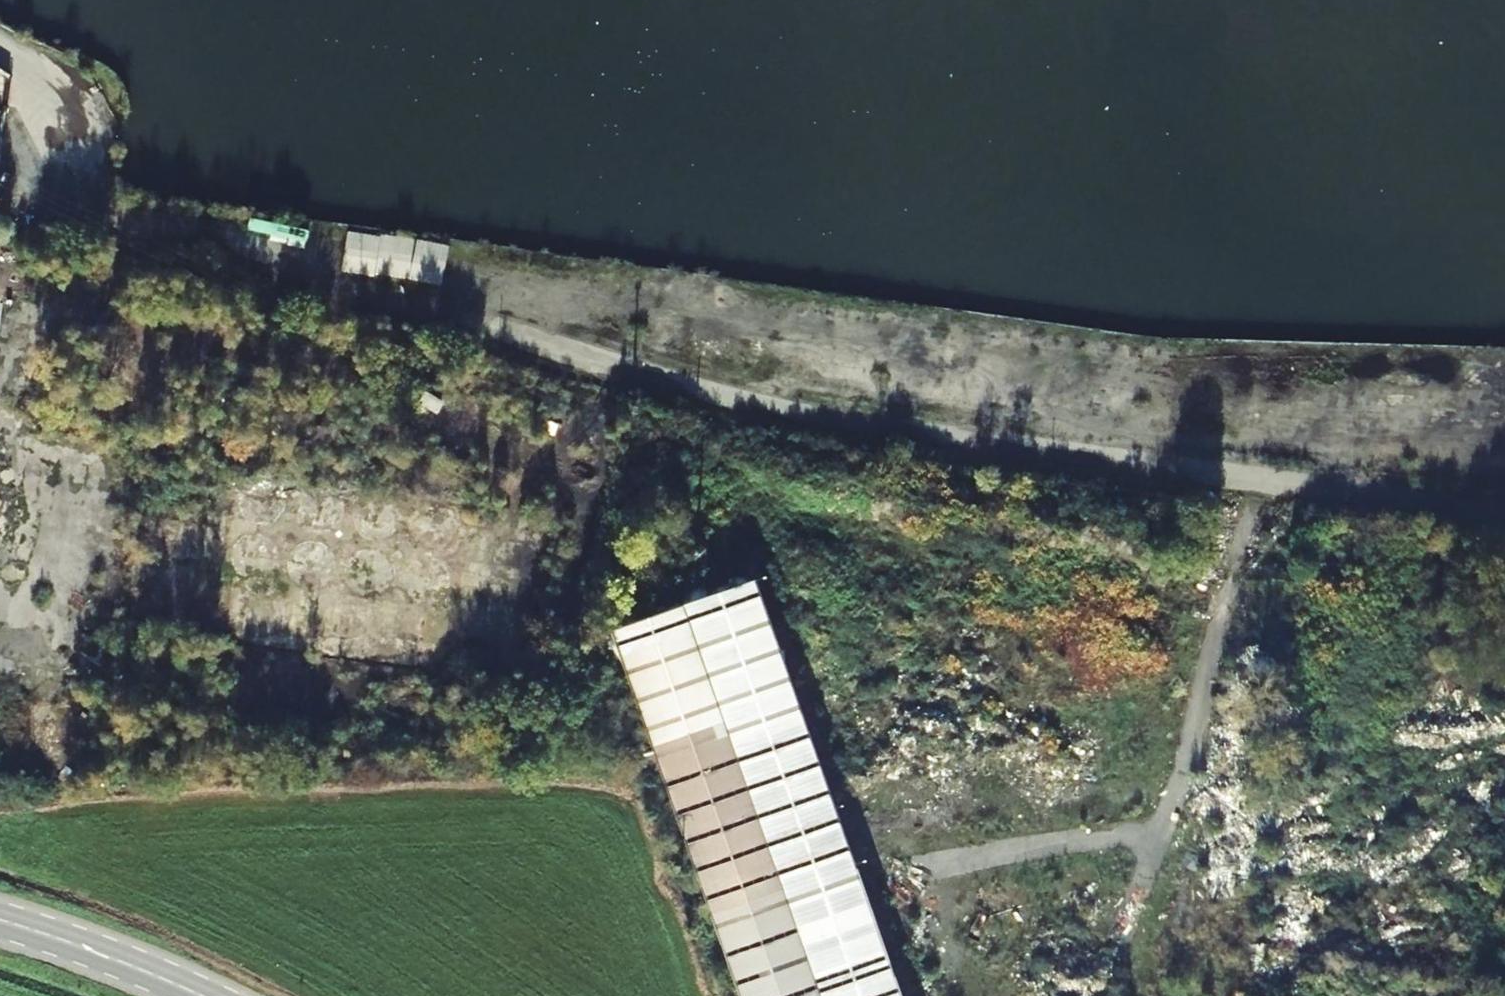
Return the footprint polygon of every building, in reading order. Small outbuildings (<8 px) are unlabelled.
[(739,995),(901,995),(754,577),(692,599),(691,607),(687,633),(618,635),(612,635),(653,753),(638,758),(647,785),(663,779),(739,995)] [(687,628),(692,601),(614,630),(687,628)]
